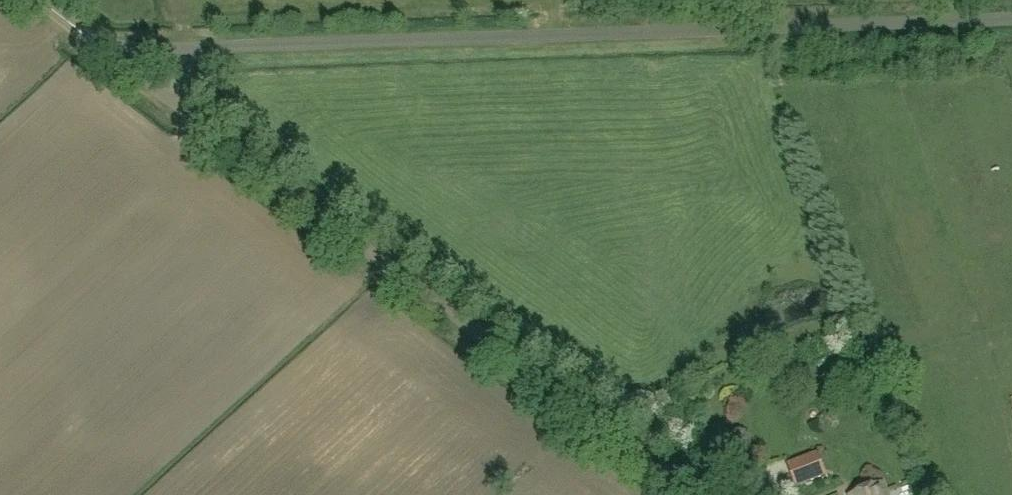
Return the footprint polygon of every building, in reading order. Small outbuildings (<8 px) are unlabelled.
[(820,450),(794,459),(803,485),(829,475),(820,450)] [(882,482),(849,494),(887,494),(882,482)]
